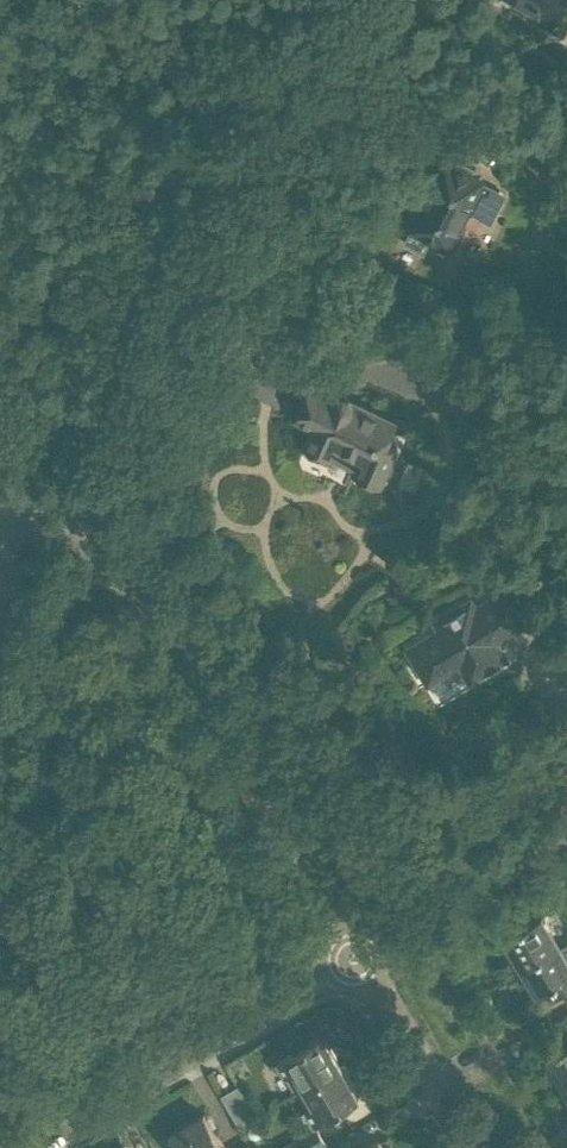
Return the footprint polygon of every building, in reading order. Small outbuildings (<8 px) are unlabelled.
[(514,0),(535,9),(538,2),(557,11),(562,0),(514,0)] [(412,228),(405,242),(424,251),(431,237),(451,248),(462,227),(460,225),(468,210),(482,181),(483,180),(471,174),(474,168),(459,160),(456,166),(444,160),(410,227),(412,228)] [(330,394),(305,383),(294,410),(313,418),(309,427),(305,426),(296,447),(323,458),(329,443),(355,454),(349,469),(375,480),(390,445),(380,441),(390,418),(348,401),(348,400),(344,394),(337,391),(331,393),(330,394)] [(437,627),(404,647),(428,686),(460,667),(470,683),(510,659),(501,643),(533,623),(509,584),(478,603),(472,594),(432,619),(437,627)] [(521,968),(560,946),(542,913),(502,936),(521,968)] [(566,985),(566,958),(560,946),(521,968),(535,993),(551,984),(555,991),(566,985)] [(554,1021),(562,1034),(566,1030),(566,1014),(554,1021)] [(306,1086),(343,1065),(324,1033),(279,1060),(298,1091),(306,1086)] [(566,1085),(566,1045),(545,1057),(563,1088),(566,1085)] [(315,1122),(360,1095),(343,1065),(306,1086),(315,1102),(307,1107),(315,1122)] [(242,1123),(258,1114),(240,1083),(224,1092),(242,1123)] [(205,1111),(172,1131),(182,1147),(227,1147),(205,1111)] [(327,1142),(317,1125),(278,1147),(316,1147),(327,1142)] [(380,1139),(364,1147),(386,1147),(380,1139)]
